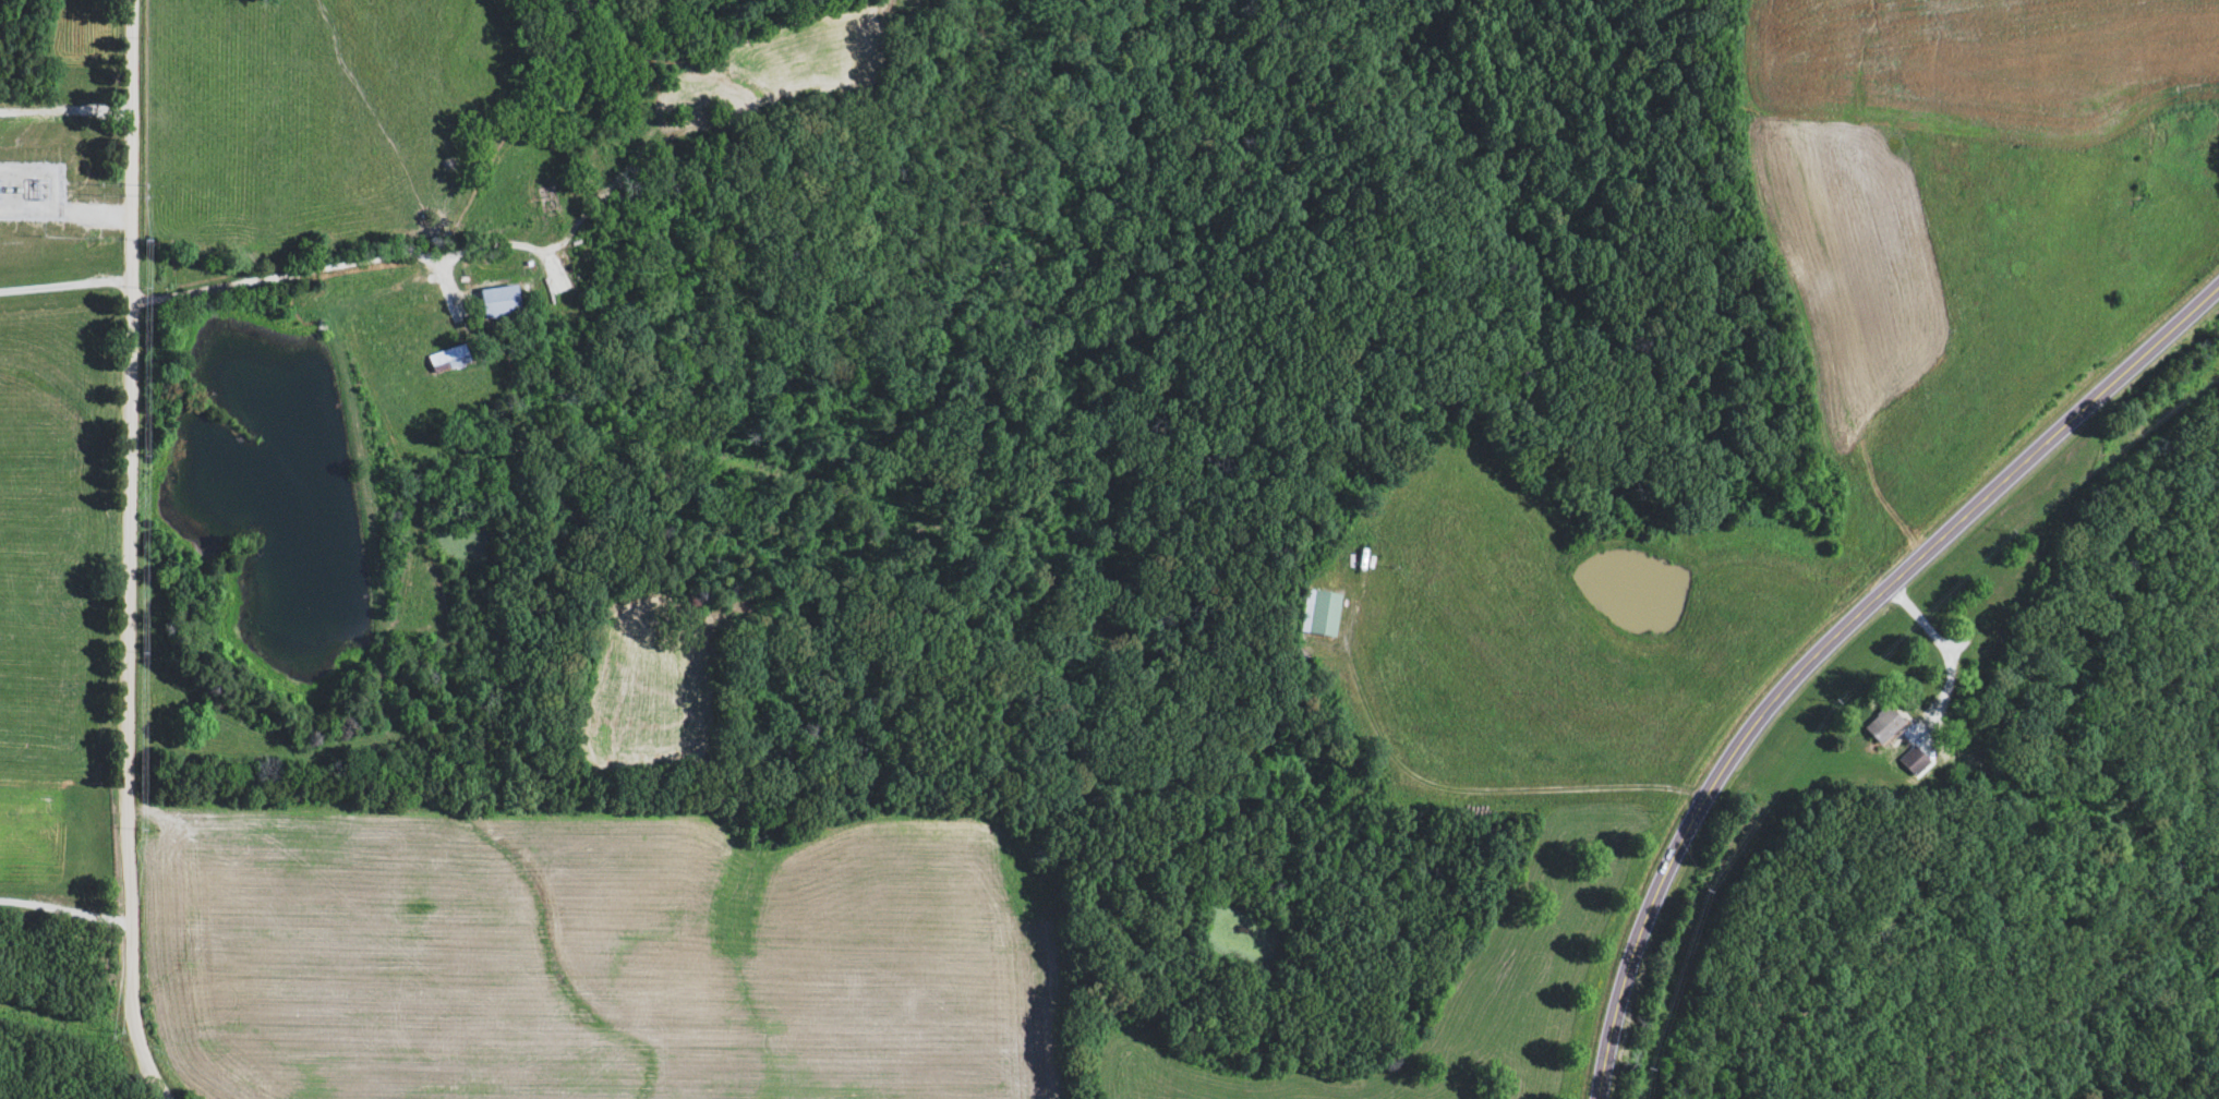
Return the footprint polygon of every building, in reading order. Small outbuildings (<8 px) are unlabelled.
[(484,320),(521,316),(517,286),(480,291),(484,320)] [(471,364),(465,345),(428,357),(434,377),(471,364)] [(1340,596),(1312,592),(1310,605),(1301,604),(1297,633),(1334,639),(1340,596)] [(1864,729),(1881,748),(1906,725),(1889,706),(1864,729)] [(1899,762),(1915,779),(1931,764),(1914,747),(1899,762)]
